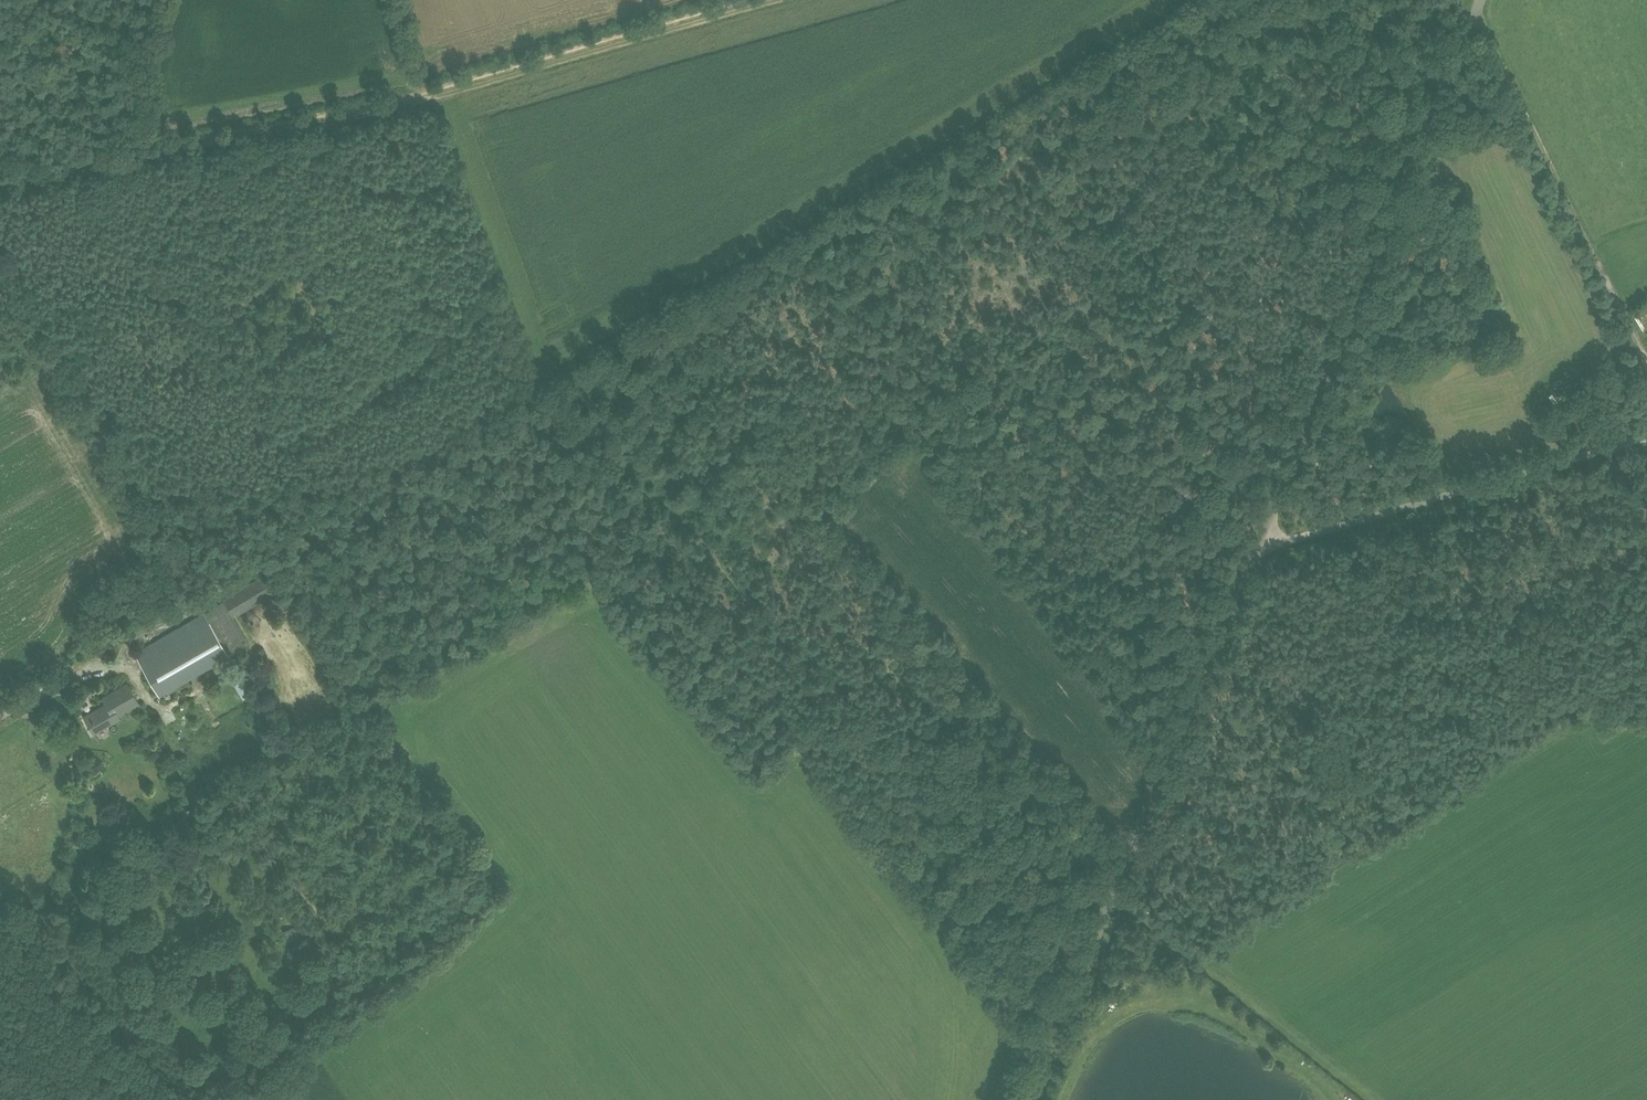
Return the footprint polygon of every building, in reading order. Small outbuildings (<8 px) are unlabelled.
[(1549,396),(1556,407),(1560,404),(1552,393),(1549,396)] [(135,652),(159,695),(228,655),(249,643),(234,617),(274,594),(263,575),(244,587),(222,600),(223,601),(135,652)] [(205,587),(207,591),(219,584),(217,581),(205,587)] [(36,683),(40,689),(54,681),(50,675),(49,675),(46,670),(35,677),(38,682),(36,683)] [(106,704),(100,707),(84,716),(94,733),(115,720),(113,717),(115,716),(138,702),(127,682),(102,697),(106,704)] [(188,696),(198,690),(193,682),(183,689),(188,696)] [(270,704),(272,710),(284,707),(282,700),(270,704)] [(283,930),(287,943),(297,940),(293,926),(283,930)]
